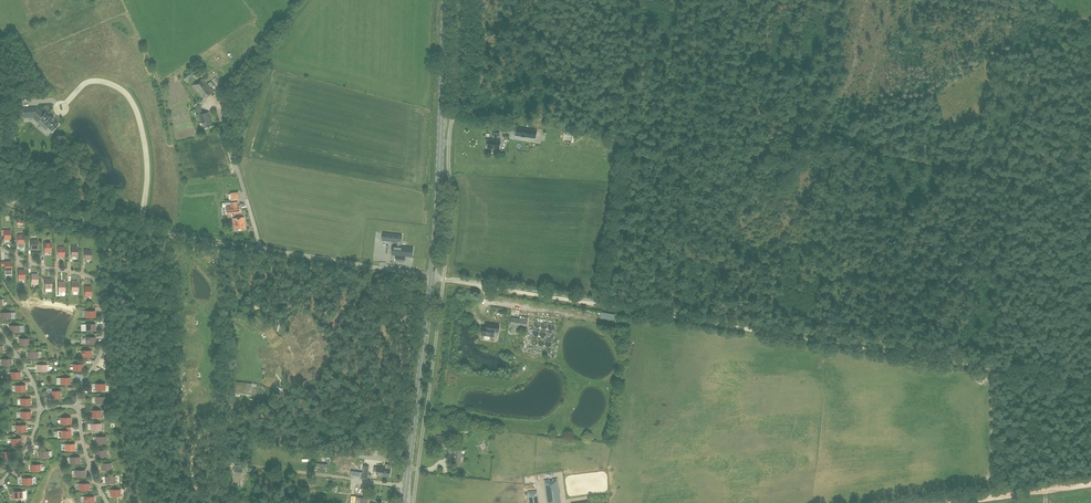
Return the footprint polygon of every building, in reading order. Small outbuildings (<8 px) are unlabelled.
[(204,99),(213,92),(203,78),(193,86),(204,99)] [(37,122),(44,115),(36,107),(22,108),(23,117),(32,117),(37,122)] [(203,128),(212,126),(208,112),(199,115),(203,128)] [(44,115),(37,122),(46,130),(48,127),(52,131),(52,132),(59,124),(58,124),(53,120),(54,120),(54,119),(51,116),(50,117),(51,117),(50,117),(50,116),(49,117),(45,113),(44,115)] [(537,130),(516,127),(515,136),(536,139),(537,130)] [(493,133),(492,140),(487,140),(487,148),(491,148),(491,150),(496,150),(496,149),(500,149),(500,140),(499,140),(499,133),(493,133)] [(83,202),(89,197),(80,187),(74,192),(83,202)] [(237,206),(237,202),(230,203),(230,206),(226,207),(226,214),(241,213),(240,205),(237,206)] [(235,230),(246,229),(244,217),(233,218),(235,230)] [(383,232),(382,240),(390,241),(390,242),(398,243),(398,246),(393,245),(392,255),(412,257),(413,247),(400,246),(400,243),(401,243),(402,235),(383,232)] [(185,316),(185,325),(193,325),(194,316),(185,316)] [(527,320),(527,317),(520,316),(519,318),(512,317),(510,326),(511,326),(510,331),(514,332),(515,327),(526,328),(527,320)] [(498,332),(499,325),(487,323),(486,327),(483,326),(482,334),(494,336),(494,331),(498,332)] [(272,328),(265,333),(270,340),(277,336),(272,328)] [(195,368),(187,369),(188,378),(196,378),(195,368)] [(267,368),(266,377),(274,378),(275,369),(267,368)] [(237,384),(236,392),(246,393),(245,394),(251,395),(252,384),(246,383),(246,385),(237,384)] [(47,389),(48,398),(51,398),(61,397),(60,391),(51,391),(51,389),(47,389)] [(449,447),(450,438),(444,438),(444,437),(437,436),(436,446),(440,447),(445,448),(445,447),(449,447)] [(460,466),(461,456),(464,456),(464,454),(461,453),(461,451),(454,450),(452,465),(460,466)] [(326,472),(327,464),(315,463),(314,471),(326,472)] [(377,475),(390,476),(391,469),(390,469),(390,465),(386,464),(385,468),(378,467),(378,468),(375,467),(374,472),(378,472),(377,475)] [(241,482),(243,466),(236,465),(233,481),(241,482)] [(368,475),(369,467),(363,466),(363,472),(361,472),(361,477),(368,478),(371,478),(372,476),(368,475)] [(265,478),(265,482),(268,482),(268,485),(281,487),(281,486),(282,480),(265,478)] [(558,480),(544,482),(547,502),(561,502),(558,480)] [(529,502),(538,502),(537,492),(528,493),(529,502)]
